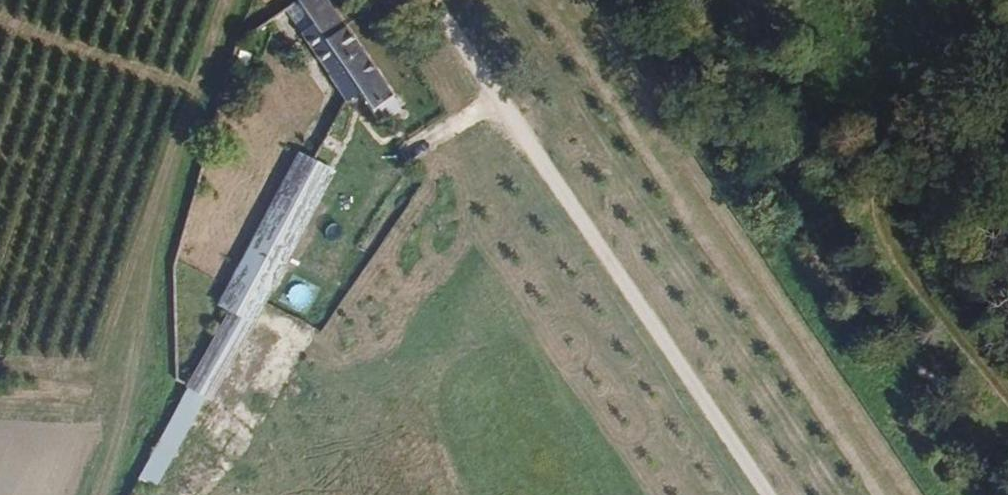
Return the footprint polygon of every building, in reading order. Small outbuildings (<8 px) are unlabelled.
[(325,0),(304,0),(287,11),(349,106),(359,100),(377,128),(389,120),(397,130),(409,123),(417,118),(404,99),(396,105),(325,0)] [(209,401),(355,130),(320,110),(216,307),(228,312),(187,389),(209,401)]
